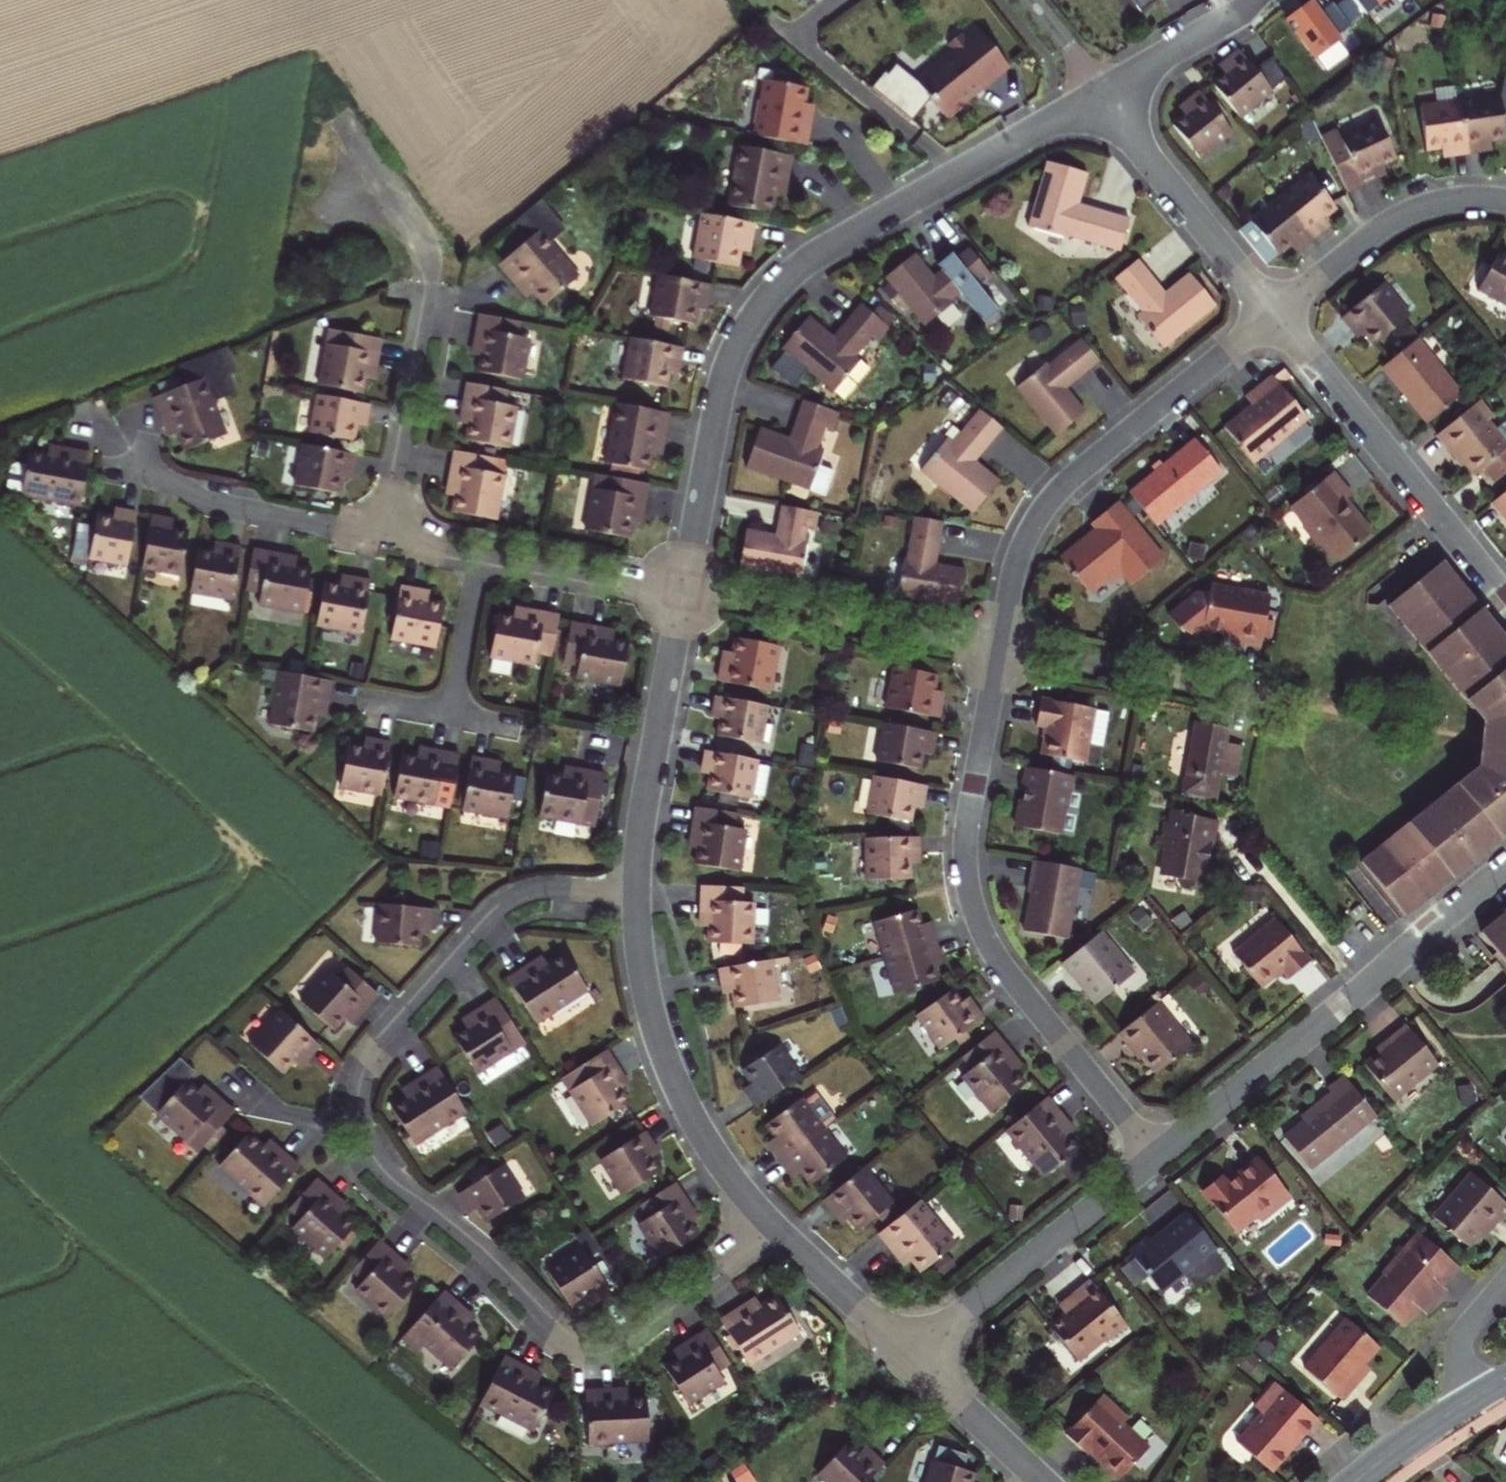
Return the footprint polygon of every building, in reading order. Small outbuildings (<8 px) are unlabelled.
[(1155,0),(1119,0),(1131,17),(1155,0)] [(1315,59),(1341,38),(1339,35),(1351,25),(1333,2),(1321,11),(1312,0),(1310,0),(1285,19),(1315,59)] [(1384,0),(1357,0),(1367,13),(1384,0)] [(968,106),(1011,71),(978,31),(966,41),(963,37),(949,49),(952,53),(916,84),(948,122),(954,117),(955,118),(969,107),(968,106)] [(1231,56),(1211,73),(1217,79),(1204,89),(1233,124),(1279,85),(1265,64),(1249,78),(1231,56)] [(806,101),(762,93),(752,149),(805,158),(809,133),(800,132),(802,122),(806,101)] [(1194,165),(1225,141),(1191,97),(1176,109),(1182,116),(1175,121),(1178,126),(1170,133),(1194,165)] [(1497,141),(1492,100),(1454,104),(1461,155),(1477,153),(1476,147),(1484,147),(1484,143),(1497,141)] [(1444,156),(1461,155),(1454,104),(1414,108),(1418,150),(1436,148),(1436,152),(1443,151),(1444,156)] [(1176,109),(1169,114),(1175,121),(1182,116),(1176,109)] [(809,133),(811,124),(802,122),(800,132),(809,133)] [(1371,176),(1366,165),(1375,160),(1385,155),(1368,122),(1336,137),(1332,131),(1312,141),(1337,193),(1371,176)] [(1280,166),(1272,157),(1260,166),(1268,175),(1280,166)] [(1371,176),(1381,172),(1375,160),(1366,165),(1371,176)] [(1127,217),(1079,204),(1088,173),(1046,161),(1028,230),(1117,254),(1127,217)] [(750,182),(738,180),(731,222),(774,229),(776,214),(779,200),(788,202),(793,172),(753,165),(750,182)] [(1299,177),(1271,200),(1305,240),(1323,225),(1317,218),(1327,210),(1299,177)] [(1226,198),(1218,189),(1207,198),(1215,208),(1226,198)] [(776,214),(785,215),(788,202),(779,200),(776,214)] [(1258,268),(1281,248),(1287,255),(1305,240),(1271,200),(1230,235),(1258,268)] [(535,250),(550,237),(534,220),(507,244),(522,261),(535,250)] [(736,274),(741,250),(692,240),(684,280),(722,287),(725,272),(736,274)] [(509,301),(518,292),(528,303),(539,317),(570,290),(535,250),(522,261),(495,285),(509,301)] [(948,298),(958,289),(984,319),(998,308),(978,285),(989,275),(967,250),(956,259),(950,252),(937,263),(942,269),(931,278),(911,254),(882,279),(887,285),(881,289),(891,300),(896,296),(926,331),(955,306),(948,298)] [(1503,254),(1500,260),(1489,254),(1471,290),(1505,307),(1505,256),(1503,254)] [(1158,296),(1132,264),(1107,284),(1160,349),(1213,306),(1186,273),(1158,296)] [(693,312),(696,296),(643,287),(636,324),(678,332),(680,318),(685,319),(686,310),(693,312)] [(1369,348),(1400,322),(1372,290),(1332,323),(1343,336),(1347,333),(1354,341),(1359,336),(1369,348)] [(528,303),(518,292),(509,301),(518,312),(528,303)] [(888,328),(862,307),(833,342),(805,319),(780,349),(785,352),(773,366),(787,378),(799,364),(835,394),(860,364),(853,357),(866,342),(872,347),(888,328)] [(693,312),(686,310),(685,319),(692,321),(693,312)] [(472,360),(477,361),(476,370),(481,371),(478,387),(519,395),(527,354),(516,352),(519,336),(479,328),(472,360)] [(1354,341),(1347,333),(1343,336),(1350,344),(1354,341)] [(369,376),(375,346),(323,335),(312,391),(353,400),(357,383),(361,384),(363,375),(369,376)] [(1060,390),(1085,370),(1066,346),(1042,366),(1040,366),(1011,390),(1050,437),(1079,413),(1060,390)] [(1456,399),(1410,346),(1376,374),(1422,428),(1456,399)] [(677,377),(680,362),(628,352),(620,391),(662,400),(665,383),(669,384),(670,376),(677,377)] [(184,387),(153,398),(163,426),(173,423),(177,436),(182,449),(220,435),(209,406),(231,398),(224,378),(231,376),(223,353),(178,370),(184,387)] [(361,384),(367,385),(369,376),(363,375),(361,384)] [(677,377),(670,376),(669,384),(675,385),(677,377)] [(1243,402),(1250,411),(1241,418),(1275,449),(1305,424),(1270,380),(1243,402)] [(505,403),(464,395),(458,426),(464,427),(462,437),(467,438),(464,453),(505,462),(513,421),(502,419),(505,403)] [(360,426),(363,412),(309,402),(301,438),(344,447),(347,435),(351,436),(353,425),(360,426)] [(1474,407),(1432,441),(1451,463),(1454,460),(1461,469),(1471,481),(1480,474),(1491,487),(1505,475),(1505,455),(1503,451),(1505,449),(1505,425),(1504,425),(1491,436),(1482,426),(1487,422),(1474,407)] [(847,464),(823,456),(827,444),(834,447),(842,425),(805,412),(794,442),(762,431),(749,469),(835,499),(847,464)] [(657,466),(664,427),(613,417),(601,477),(643,485),(647,464),(657,466)] [(1251,468),(1275,449),(1241,418),(1223,432),(1251,468)] [(177,436),(173,423),(163,426),(168,440),(177,436)] [(920,473),(973,518),(998,488),(968,463),(986,441),(964,423),(946,444),(945,443),(920,473)] [(360,426),(353,425),(351,436),(357,437),(360,426)] [(462,437),(464,427),(458,426),(456,435),(462,437)] [(44,456),(25,453),(23,466),(14,465),(9,467),(4,491),(9,495),(18,496),(17,499),(79,509),(89,455),(46,447),(44,456)] [(1218,482),(1191,448),(1125,501),(1153,534),(1218,482)] [(334,498),(337,485),(341,486),(343,477),(349,478),(352,462),(299,451),(291,488),(334,498)] [(1461,469),(1454,460),(1451,463),(1458,471),(1461,469)] [(492,470),(452,462),(445,495),(455,497),(453,511),(451,522),(491,530),(498,496),(487,494),(492,470)] [(1303,532),(1315,548),(1317,545),(1332,564),(1369,536),(1352,515),(1348,519),(1337,505),(1349,496),(1333,476),(1290,510),(1305,530),(1303,532)] [(647,519),(651,498),(613,491),(609,509),(598,507),(591,542),(622,548),(626,527),(634,528),(638,529),(640,518),(647,519)] [(453,511),(455,497),(445,495),(443,509),(453,511)] [(1492,509),(1505,526),(1505,497),(1492,509)] [(89,550),(88,557),(129,564),(138,515),(112,510),(110,522),(96,519),(89,550)] [(1133,597),(1166,571),(1119,513),(1092,535),(1098,542),(1064,570),(1094,608),(1114,593),(1118,598),(1127,590),(1133,597)] [(186,534),(170,531),(171,528),(163,527),(165,519),(151,517),(141,571),(171,576),(173,569),(179,570),(186,534)] [(647,519),(640,518),(638,529),(645,530),(647,519)] [(172,521),(165,519),(163,527),(171,528),(172,521)] [(817,546),(820,525),(782,519),(777,548),(744,542),(738,582),(808,593),(814,557),(806,556),(808,544),(817,546)] [(634,528),(626,527),(622,548),(630,550),(634,528)] [(910,528),(903,573),(897,572),(891,607),(956,618),(962,582),(932,577),(940,532),(910,528)] [(213,544),(211,555),(196,552),(188,596),(231,603),(241,550),(213,544)] [(86,568),(88,557),(89,550),(74,547),(70,565),(86,568)] [(301,614),(308,572),(293,569),(279,566),(281,557),(251,552),(244,592),(257,594),(255,605),(301,614)] [(293,569),(295,560),(281,557),(279,566),(293,569)] [(1441,562),(1389,603),(1483,724),(1505,728),(1505,644),(1441,562)] [(338,587),(348,589),(350,579),(340,577),(338,587)] [(358,633),(368,582),(350,579),(348,589),(338,587),(322,584),(314,625),(358,633)] [(416,599),(417,591),(400,588),(390,636),(435,645),(443,604),(426,601),(416,599)] [(426,601),(427,593),(417,591),(416,599),(426,601)] [(1253,654),(1263,603),(1204,591),(1201,602),(1195,635),(1224,641),(1223,648),(1253,654)] [(1195,635),(1201,602),(1192,600),(1167,621),(1188,646),(1195,635)] [(514,627),(524,629),(525,622),(515,620),(514,627)] [(525,622),(524,629),(514,627),(514,630),(500,627),(493,668),(534,675),(536,666),(549,668),(556,628),(525,622)] [(599,650),(601,643),(566,636),(559,676),(573,678),(571,689),(619,698),(627,655),(611,652),(599,650)] [(432,658),(434,648),(393,639),(390,648),(432,658)] [(611,652),(613,645),(601,643),(599,650),(611,652)] [(732,666),(730,676),(721,674),(718,691),(768,700),(776,657),(735,649),(732,666)] [(304,676),(306,665),(289,662),(287,673),(304,676)] [(732,666),(723,664),(721,674),(730,676),(732,666)] [(366,682),(368,669),(351,666),(349,679),(366,682)] [(928,709),(921,707),(922,699),(917,698),(920,685),(882,679),(875,717),(925,726),(928,709)] [(316,713),(321,714),(326,691),(284,683),(274,722),(308,730),(310,720),(314,721),(316,713)] [(1083,752),(1090,716),(1034,706),(1029,733),(1041,735),(1036,761),(1080,769),(1083,752)] [(711,726),(718,727),(717,736),(722,737),(719,749),(757,756),(765,718),(714,708),(711,726)] [(1104,719),(1090,716),(1083,752),(1098,754),(1104,719)] [(1483,724),(1477,771),(1505,775),(1505,728),(1483,724)] [(717,736),(718,727),(711,726),(710,734),(717,736)] [(1225,738),(1186,731),(1173,801),(1212,808),(1218,778),(1230,780),(1234,755),(1222,753),(1225,738)] [(922,759),(925,741),(872,732),(865,773),(908,781),(911,765),(914,766),(916,757),(922,759)] [(369,746),(361,745),(359,752),(368,754),(369,746)] [(369,746),(368,754),(359,752),(359,757),(344,755),(338,793),(378,799),(387,749),(369,746)] [(423,757),(413,756),(412,763),(422,765),(423,757)] [(814,759),(799,756),(795,775),(810,778),(814,759)] [(423,757),(422,765),(412,763),(411,766),(398,764),(390,805),(433,814),(435,802),(448,804),(455,764),(423,757)] [(922,759),(916,757),(914,766),(921,767),(922,759)] [(701,780),(709,782),(708,791),(712,792),(709,806),(747,813),(755,771),(705,762),(701,780)] [(501,826),(509,786),(494,783),(481,781),(483,769),(467,766),(458,818),(501,826)] [(481,781),(494,783),(496,772),(483,769),(481,781)] [(1358,865),(1403,920),(1505,836),(1505,775),(1477,771),(1358,865)] [(1019,791),(1013,822),(1010,822),(1008,834),(1054,842),(1060,811),(1065,812),(1069,784),(1019,776),(1016,790),(1019,791)] [(573,780),(561,777),(559,785),(571,788),(573,780)] [(533,827),(590,838),(601,785),(573,780),(571,788),(559,785),(558,791),(540,788),(533,827)] [(701,780),(700,790),(708,791),(709,782),(701,780)] [(915,808),(917,794),(864,785),(858,824),(900,831),(903,815),(906,815),(907,807),(915,808)] [(915,808),(907,807),(906,815),(913,817),(915,808)] [(1186,824),(1187,818),(1169,815),(1168,827),(1159,826),(1155,858),(1163,859),(1160,879),(1178,881),(1177,890),(1205,893),(1209,867),(1201,866),(1203,849),(1211,850),(1214,827),(1186,824)] [(689,850),(697,851),(695,861),(699,862),(697,875),(738,880),(746,837),(733,835),(735,824),(695,818),(689,850)] [(910,861),(909,845),(856,847),(858,888),(900,886),(899,870),(903,870),(902,861),(910,861)] [(695,861),(697,851),(689,850),(687,860),(695,861)] [(910,861),(902,861),(903,870),(910,869),(910,861)] [(1057,944),(1069,874),(1025,866),(1020,894),(1025,895),(1018,937),(1057,944)] [(686,923),(694,923),(694,935),(699,935),(698,951),(740,953),(741,913),(726,912),(727,895),(688,894),(686,923)] [(1473,939),(1505,979),(1505,912),(1473,939)] [(412,937),(417,937),(418,930),(419,924),(425,925),(425,919),(375,914),(372,953),(410,956),(412,937)] [(912,916),(873,928),(883,963),(935,947),(931,932),(924,934),(922,925),(915,927),(912,916)] [(694,935),(694,923),(686,923),(686,934),(694,935)] [(922,925),(924,934),(931,932),(928,923),(922,925)] [(1303,967),(1267,925),(1230,956),(1256,987),(1276,971),(1285,982),(1303,967)] [(1110,956),(1094,936),(1054,970),(1069,988),(1075,983),(1093,1004),(1121,981),(1104,961),(1110,956)] [(940,964),(935,947),(883,963),(895,1000),(934,988),(930,977),(937,975),(934,966),(940,964)] [(943,973),(940,964),(934,966),(937,975),(943,973)] [(722,994),(729,993),(730,1003),(734,1002),(736,1013),(777,1007),(770,967),(719,976),(722,994)] [(510,994),(536,1037),(588,1005),(565,968),(554,975),(541,983),(538,977),(510,994)] [(538,977),(541,983),(554,975),(550,969),(538,977)] [(343,976),(330,991),(366,1024),(380,1010),(343,976)] [(358,1034),(366,1024),(330,991),(302,1021),(333,1048),(345,1034),(352,1028),(358,1034)] [(946,1007),(939,998),(909,1020),(934,1054),(974,1024),(962,1009),(956,1013),(950,1004),(946,1007)] [(950,1004),(956,1013),(962,1009),(956,1000),(950,1004)] [(476,1075),(522,1046),(495,1004),(467,1022),(471,1028),(463,1032),(465,1035),(455,1042),(476,1075)] [(1185,1048),(1150,1007),(1111,1039),(1131,1062),(1135,1058),(1150,1076),(1185,1048)] [(844,1032),(838,1016),(827,1020),(834,1036),(844,1032)] [(467,1022),(460,1026),(463,1032),(471,1028),(467,1022)] [(314,1064),(321,1056),(284,1023),(254,1056),(285,1084),(301,1067),(308,1059),(314,1064)] [(345,1034),(352,1040),(358,1034),(352,1028),(345,1034)] [(221,1040),(213,1033),(205,1040),(212,1048),(221,1040)] [(1361,1074),(1390,1110),(1435,1075),(1403,1035),(1373,1059),(1375,1062),(1361,1074)] [(985,1120),(1019,1092),(1010,1081),(1002,1071),(1007,1067),(984,1039),(953,1064),(963,1076),(955,1083),(985,1120)] [(755,1094),(750,1097),(757,1109),(801,1081),(779,1047),(741,1072),(750,1087),(755,1094)] [(622,1083),(606,1057),(563,1085),(594,1135),(630,1112),(622,1099),(614,1087),(622,1083)] [(301,1067),(307,1072),(314,1064),(308,1059),(301,1067)] [(200,1161),(236,1122),(213,1101),(208,1107),(200,1099),(199,1101),(187,1092),(197,1082),(181,1067),(143,1111),(200,1161)] [(1010,1081),(1015,1077),(1007,1067),(1002,1071),(1010,1081)] [(397,1120),(417,1152),(464,1123),(438,1080),(411,1097),(417,1108),(409,1113),(397,1120)] [(1307,1179),(1376,1125),(1339,1081),(1325,1093),(1329,1099),(1307,1116),(1310,1120),(1280,1143),(1307,1179)] [(622,1083),(614,1087),(622,1099),(629,1094),(622,1083)] [(750,1087),(745,1091),(750,1097),(755,1094),(750,1087)] [(772,1147),(768,1150),(778,1163),(824,1130),(836,1121),(815,1092),(802,1101),(800,1098),(763,1125),(773,1138),(768,1141),(772,1147)] [(200,1099),(208,1107),(213,1101),(205,1094),(200,1099)] [(409,1113),(417,1108),(411,1097),(402,1102),(409,1113)] [(1058,1125),(1040,1103),(1001,1135),(1038,1181),(1071,1154),(1059,1140),(1051,1130),(1058,1125)] [(1059,1140),(1066,1135),(1058,1125),(1051,1130),(1059,1140)] [(500,1126),(485,1136),(493,1150),(509,1140),(500,1126)] [(806,1191),(847,1160),(824,1130),(778,1163),(790,1178),(794,1175),(799,1182),(806,1191)] [(650,1153),(642,1140),(599,1166),(622,1204),(656,1183),(647,1169),(650,1167),(644,1157),(650,1153)] [(768,1150),(772,1147),(768,1141),(764,1144),(768,1150)] [(280,1157),(274,1164),(263,1154),(252,1144),(223,1176),(267,1215),(301,1176),(280,1157)] [(263,1154),(274,1164),(280,1157),(270,1147),(263,1154)] [(650,1153),(644,1157),(650,1167),(656,1163),(650,1153)] [(1219,1180),(1199,1196),(1233,1235),(1254,1217),(1260,1225),(1290,1199),(1258,1161),(1226,1188),(1219,1180)] [(489,1231),(524,1209),(501,1171),(458,1198),(469,1215),(473,1213),(477,1219),(480,1217),(489,1231)] [(830,1229),(838,1222),(843,1229),(847,1233),(882,1204),(857,1173),(814,1208),(830,1229)] [(799,1182),(794,1175),(790,1178),(795,1185),(799,1182)] [(1477,1242),(1474,1239),(1482,1230),(1501,1209),(1462,1175),(1425,1216),(1467,1253),(1477,1242)] [(690,1215),(675,1191),(640,1212),(647,1224),(638,1229),(663,1269),(698,1248),(689,1234),(681,1221),(690,1215)] [(329,1219),(308,1199),(273,1237),(317,1276),(345,1244),(331,1231),(324,1225),(329,1219)] [(1022,1208),(1008,1207),(1008,1223),(1021,1223),(1022,1208)] [(910,1222),(904,1214),(872,1240),(891,1263),(897,1258),(904,1266),(906,1265),(914,1275),(946,1249),(918,1216),(910,1222)] [(690,1215),(681,1221),(689,1234),(698,1228),(690,1215)] [(1213,1254),(1217,1251),(1190,1218),(1146,1256),(1140,1249),(1122,1264),(1155,1303),(1185,1278),(1196,1292),(1225,1268),(1213,1254)] [(329,1219),(324,1225),(331,1231),(336,1225),(329,1219)] [(843,1229),(838,1222),(830,1229),(836,1235),(843,1229)] [(1482,1230),(1474,1239),(1477,1242),(1481,1238),(1485,1233),(1482,1230)] [(1339,1249),(1340,1239),(1324,1238),(1324,1249),(1339,1249)] [(1365,1300),(1398,1329),(1409,1316),(1419,1306),(1427,1313),(1440,1298),(1436,1294),(1455,1273),(1417,1238),(1380,1280),(1382,1281),(1365,1300)] [(403,1270),(407,1265),(383,1244),(349,1284),(393,1322),(420,1291),(407,1280),(410,1276),(403,1270)] [(581,1300),(591,1295),(594,1300),(605,1293),(577,1247),(545,1267),(568,1304),(579,1297),(581,1300)] [(904,1266),(897,1258),(891,1263),(898,1271),(904,1266)] [(407,1265),(403,1270),(410,1276),(414,1271),(407,1265)] [(1094,1350),(1098,1353),(1120,1334),(1084,1292),(1061,1312),(1067,1319),(1050,1334),(1076,1365),(1094,1350)] [(581,1300),(584,1305),(594,1300),(591,1295),(581,1300)] [(800,1334),(777,1297),(722,1330),(745,1367),(800,1334)] [(471,1321),(447,1300),(413,1338),(456,1375),(483,1344),(472,1335),(476,1331),(468,1325),(471,1321)] [(1427,1313),(1419,1306),(1409,1316),(1418,1324),(1422,1318),(1427,1313)] [(476,1331),(479,1327),(471,1321),(468,1325),(476,1331)] [(1310,1378),(1347,1411),(1359,1398),(1353,1393),(1370,1373),(1384,1358),(1352,1330),(1310,1378)] [(683,1347),(687,1352),(679,1357),(680,1359),(667,1368),(690,1404),(733,1377),(705,1333),(683,1347)] [(679,1357),(687,1352),(683,1347),(675,1352),(679,1357)] [(1256,1366),(1246,1357),(1235,1369),(1245,1379),(1256,1366)] [(533,1373),(508,1360),(485,1405),(535,1431),(554,1395),(539,1387),(529,1381),(533,1373)] [(533,1373),(529,1381),(539,1387),(543,1378),(533,1373)] [(1370,1373),(1353,1393),(1359,1398),(1369,1387),(1376,1378),(1370,1373)] [(1260,1412),(1235,1441),(1269,1471),(1288,1449),(1315,1418),(1275,1382),(1254,1406),(1260,1412)] [(611,1397),(610,1389),(584,1390),(585,1440),(641,1439),(640,1396),(621,1396),(611,1397)] [(1119,1423),(1096,1400),(1059,1439),(1078,1458),(1086,1450),(1097,1460),(1094,1463),(1112,1481),(1137,1455),(1112,1431),(1119,1423)] [(932,1481),(973,1481),(965,1479),(969,1464),(941,1455),(932,1481)] [(852,1470),(847,1475),(836,1465),(820,1481),(865,1481),(852,1470)]
